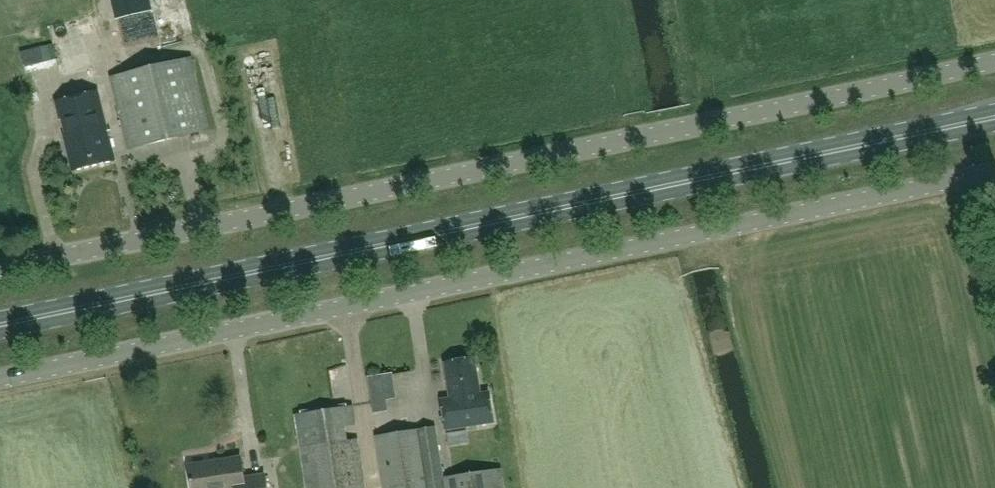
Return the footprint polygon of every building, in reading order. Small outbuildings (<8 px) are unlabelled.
[(118,33),(117,54),(129,55),(130,33),(118,33)] [(52,43),(20,51),(26,76),(58,68),(52,43)] [(192,59),(112,78),(128,149),(209,130),(192,59)] [(56,105),(72,172),(114,162),(99,95),(56,105)] [(475,358),(445,363),(450,399),(442,400),(446,431),(494,423),(489,393),(481,394),(475,358)] [(357,440),(346,441),(344,426),(355,424),(352,406),(296,415),(307,487),(364,487),(357,440)] [(377,435),(385,487),(503,487),(501,469),(442,478),(434,427),(433,427),(433,430),(419,432),(419,429),(418,429),(377,435)] [(188,466),(191,487),(266,487),(264,477),(244,480),(241,460),(188,466)]
